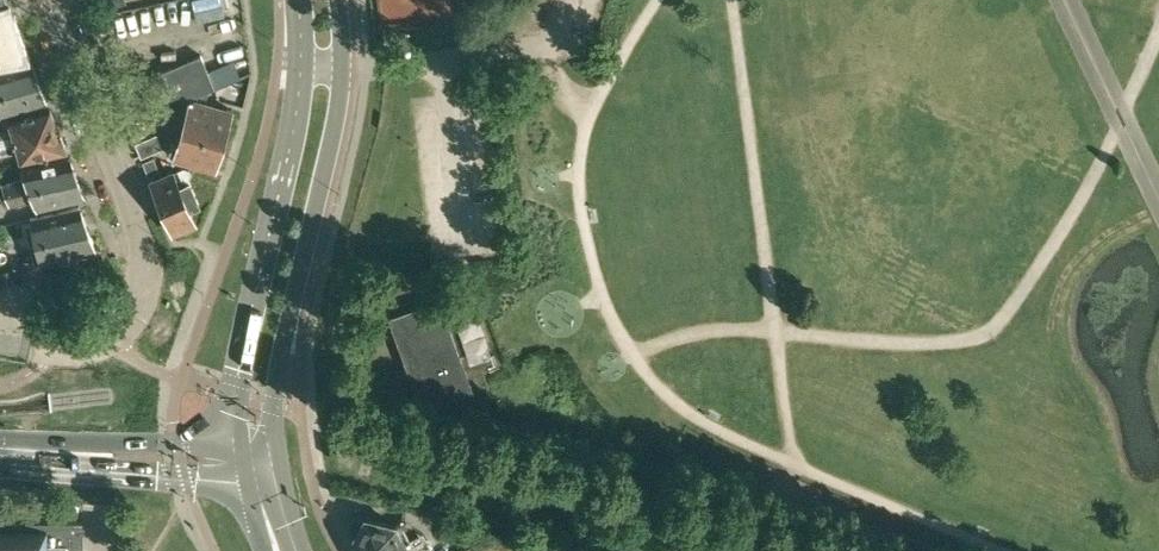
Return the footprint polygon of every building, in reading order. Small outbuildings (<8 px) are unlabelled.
[(30,56),(11,0),(0,0),(0,62),(30,56)] [(201,53),(163,69),(177,102),(215,86),(201,53)] [(39,80),(32,60),(0,70),(0,92),(39,80)] [(139,117),(177,102),(163,69),(125,84),(139,117)] [(2,114),(46,99),(39,80),(0,92),(0,109),(2,114)] [(205,101),(207,92),(190,99),(182,126),(228,139),(232,126),(228,122),(232,109),(205,101)] [(57,125),(49,105),(9,116),(12,127),(0,130),(0,140),(57,125)] [(128,122),(134,137),(145,132),(139,118),(128,122)] [(57,125),(0,140),(0,152),(18,147),(21,158),(66,146),(57,125)] [(228,139),(182,126),(174,156),(215,168),(219,156),(224,154),(228,139)] [(157,132),(135,141),(141,155),(163,146),(157,132)] [(77,174),(69,154),(22,166),(26,175),(0,182),(0,192),(77,174)] [(153,155),(143,159),(148,174),(159,169),(153,155)] [(174,169),(152,178),(173,231),(180,228),(186,230),(194,227),(196,222),(189,206),(199,202),(190,181),(181,184),(180,183),(188,179),(191,173),(189,169),(184,167),(175,171),(174,169)] [(77,174),(0,192),(0,203),(33,195),(37,205),(85,193),(77,174)] [(29,217),(30,220),(26,223),(34,262),(40,261),(41,265),(96,252),(97,251),(79,206),(78,206),(29,217)] [(423,406),(470,389),(438,300),(411,310),(391,317),(423,406)] [(359,550),(367,550),(385,542),(388,549),(410,536),(408,531),(403,533),(397,522),(356,511),(354,521),(357,548),(359,550)] [(64,530),(83,530),(83,521),(0,521),(0,550),(64,550),(64,530)] [(83,530),(64,530),(64,550),(83,550),(83,530)] [(367,550),(428,550),(427,549),(432,547),(423,530),(410,536),(388,549),(385,542),(367,550)] [(523,538),(529,550),(571,550),(523,538)]
